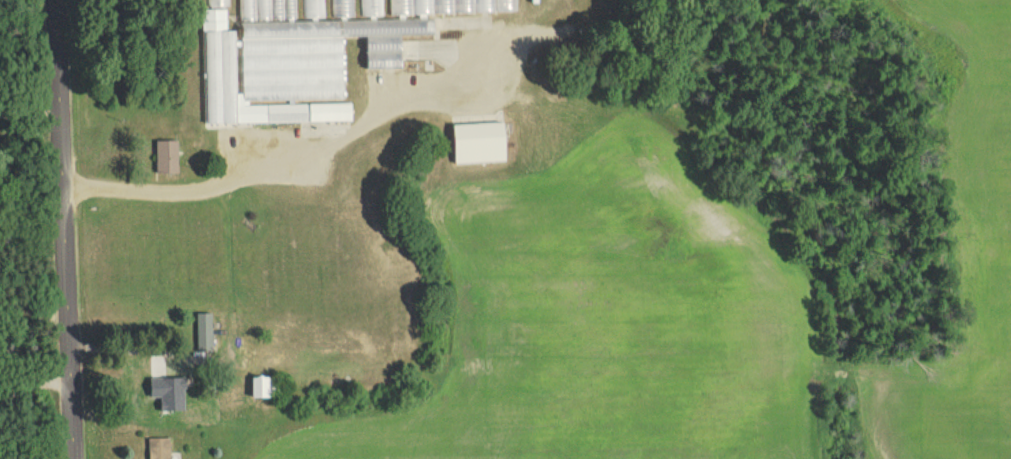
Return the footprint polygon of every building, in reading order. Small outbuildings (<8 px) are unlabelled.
[(349,119),(348,100),(342,100),(340,35),(364,34),(365,68),(397,67),(407,39),(418,55),(425,37),(430,44),(428,13),(494,11),(515,10),(514,0),(389,0),(389,19),(295,24),(294,0),(238,0),(239,22),(240,44),(216,9),(201,10),(205,125),(349,119)] [(382,15),(381,0),(359,0),(360,16),(382,15)] [(501,122),(451,124),(452,162),(502,160),(501,122)] [(154,172),(175,172),(175,140),(153,140),(154,172)] [(194,313),(210,312),(211,351),(196,351),(194,313)] [(146,377),(147,396),(158,396),(158,409),(181,408),(180,387),(190,387),(190,375),(146,377)] [(249,376),(273,375),(274,395),(250,395),(249,376)] [(146,458),(169,458),(168,436),(145,437),(146,458)]
